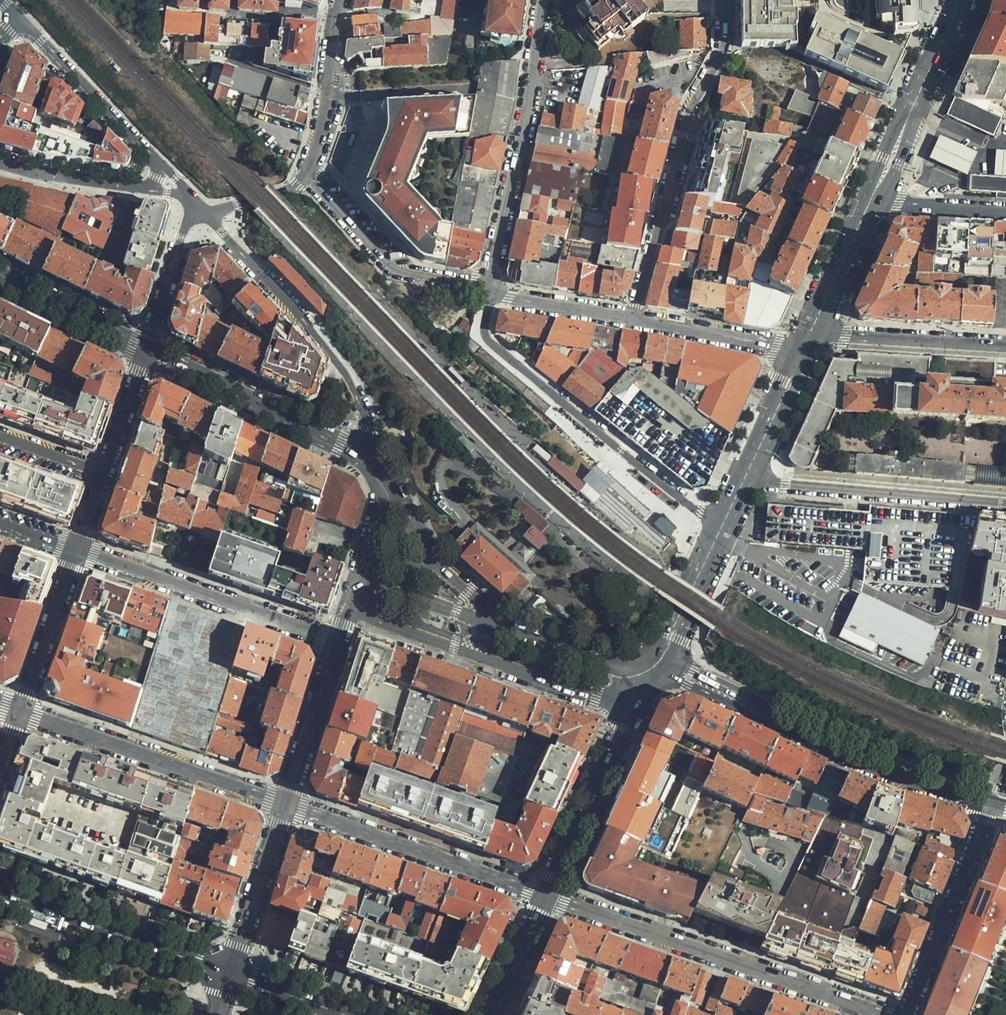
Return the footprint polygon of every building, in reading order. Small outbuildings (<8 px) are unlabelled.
[(179,9),(197,10),(198,0),(180,0),(179,9)] [(210,11),(227,12),(228,0),(210,0),(210,11)] [(240,2),(239,11),(275,14),(276,4),(281,3),(284,4),(284,0),(238,0),(240,2)] [(322,0),(284,0),(284,4),(284,8),(321,11),(322,0)] [(353,10),(382,8),(384,0),(356,0),(354,6),(353,10)] [(408,0),(393,0),(393,3),(395,4),(394,9),(396,9),(396,12),(406,13),(408,0)] [(451,35),(458,0),(445,0),(443,9),(441,18),(430,18),(430,21),(399,25),(401,28),(401,38),(409,37),(442,35),(451,35)] [(518,42),(524,0),(488,0),(484,37),(518,42)] [(522,42),(527,0),(524,0),(518,42),(522,42)] [(674,0),(595,0),(583,9),(583,7),(576,12),(579,15),(590,15),(590,19),(589,28),(587,43),(589,40),(598,52),(620,35),(623,40),(632,34),(630,30),(653,14),(664,14),(664,6),(664,0),(674,0)] [(740,46),(786,48),(795,48),(796,14),(797,0),(741,0),(740,46)] [(883,91),(891,73),(903,47),(916,18),(920,0),(797,0),(796,14),(795,48),(803,54),(847,74),(883,91)] [(991,5),(989,16),(967,63),(1005,64),(1005,6),(992,5),(991,5)] [(189,33),(189,42),(204,43),(206,17),(178,15),(167,14),(164,30),(189,33)] [(206,17),(204,43),(220,44),(231,45),(257,48),(268,49),(267,40),(265,25),(257,23),(255,22),(253,38),(219,35),(220,18),(206,17)] [(268,49),(257,48),(256,68),(308,85),(309,73),(313,73),(320,22),(313,17),(279,23),(273,25),(271,28),(268,31),(268,34),(267,36),(267,40),(268,49)] [(354,41),(384,38),(384,29),(381,29),(380,18),(380,17),(352,19),(354,41)] [(705,35),(705,21),(681,21),(681,51),(686,51),(705,50),(705,35)] [(401,28),(399,25),(397,25),(384,25),(384,29),(384,38),(401,38),(401,28)] [(583,46),(587,43),(589,28),(583,32),(582,31),(576,36),(583,46)] [(365,62),(364,71),(437,66),(445,66),(451,35),(442,35),(409,37),(409,47),(398,48),(391,48),(391,51),(382,52),(382,61),(376,61),(370,61),(365,62)] [(344,60),(346,63),(358,56),(358,51),(369,50),(375,47),(384,41),(384,38),(354,41),(347,42),(344,60)] [(208,58),(209,46),(190,44),(189,56),(208,58)] [(681,51),(645,53),(649,68),(688,56),(686,51),(681,51)] [(8,74),(7,78),(39,89),(42,78),(46,69),(29,52),(22,54),(15,55),(10,68),(8,74)] [(641,54),(620,55),(607,101),(627,102),(641,54)] [(514,101),(519,62),(481,64),(477,93),(514,101)] [(967,63),(952,96),(955,97),(966,102),(1005,104),(1005,64),(967,63)] [(275,116),(306,126),(307,114),(300,113),(300,111),(304,109),(306,103),(309,103),(310,93),(225,65),(215,98),(224,108),(230,89),(278,105),(275,116)] [(610,66),(588,68),(578,107),(587,108),(598,110),(610,66)] [(819,99),(818,101),(835,109),(847,82),(811,66),(812,67),(821,86),(819,99)] [(0,97),(0,102),(30,112),(39,89),(7,78),(0,97)] [(747,116),(750,98),(746,97),(748,85),(723,81),(721,93),(725,93),(723,103),(722,112),(747,116)] [(41,116),(75,128),(82,108),(71,97),(61,86),(53,84),(41,116)] [(812,117),(819,99),(795,90),(786,109),(812,117)] [(650,102),(651,99),(648,98),(649,95),(634,92),(631,103),(650,106),(650,102)] [(495,188),(514,101),(477,93),(476,99),(471,133),(470,138),(462,181),(495,188)] [(654,106),(676,110),(678,103),(674,98),(670,94),(651,99),(650,102),(650,106),(651,106),(654,106)] [(850,115),(870,125),(876,114),(880,105),(860,95),(850,115)] [(966,102),(955,97),(947,115),(993,136),(1002,118),(966,102)] [(424,257),(448,261),(453,227),(442,225),(439,222),(431,213),(407,189),(410,182),(415,171),(421,157),(425,149),(428,141),(427,136),(434,136),(434,140),(447,140),(447,135),(471,133),(476,99),(390,105),(392,115),(392,116),(393,120),(393,123),(393,126),(393,128),(393,131),(392,134),(391,137),(391,139),(390,141),(389,145),(371,189),(369,190),(368,191),(367,192),(366,192),(365,194),(365,198),(366,201),(368,203),(370,204),(372,204),(374,204),(424,257)] [(810,133),(858,155),(866,136),(870,125),(850,115),(835,109),(818,101),(812,117),(806,132),(810,133)] [(0,102),(0,146),(41,157),(123,168),(130,158),(107,135),(102,149),(70,142),(75,128),(41,116),(30,112),(0,102)] [(650,106),(631,103),(629,112),(648,115),(651,106),(650,106)] [(390,105),(387,106),(386,106),(385,106),(384,107),(383,110),(384,113),(387,114),(388,120),(388,128),(387,136),(385,142),(365,191),(366,192),(367,192),(368,191),(369,190),(371,189),(389,145),(390,141),(391,139),(391,137),(392,134),(393,131),(393,128),(393,126),(393,123),(393,120),(392,116),(392,115),(390,105)] [(562,118),(542,114),(539,128),(581,134),(585,114),(587,108),(578,107),(565,105),(562,118)] [(672,129),(676,110),(654,106),(650,121),(647,120),(645,129),(648,129),(644,143),(667,147),(672,129)] [(798,138),(803,132),(805,127),(779,122),(780,109),(769,107),(767,120),(765,134),(794,137),(798,138)] [(585,114),(581,134),(593,136),(597,116),(585,114)] [(774,174),(779,165),(777,164),(794,137),(765,134),(704,126),(701,135),(698,147),(691,174),(687,187),(684,199),(746,206),(769,179),(774,174)] [(581,134),(539,128),(531,162),(584,171),(593,173),(603,137),(593,136),(581,134)] [(638,142),(641,143),(643,134),(625,131),(622,140),(638,142)] [(850,172),(858,155),(810,133),(806,132),(803,132),(798,138),(794,137),(777,164),(779,165),(784,167),(800,174),(813,180),(841,193),(850,172)] [(939,136),(928,160),(966,176),(976,154),(939,136)] [(666,152),(667,147),(644,143),(641,143),(638,142),(629,172),(615,169),(622,140),(603,137),(593,173),(621,178),(657,185),(660,171),(662,166),(666,152)] [(462,181),(470,138),(447,140),(434,140),(428,141),(425,149),(425,150),(426,151),(426,152),(426,154),(426,155),(425,156),(424,157),(422,157),(421,157),(415,171),(417,172),(417,173),(418,174),(418,175),(418,176),(418,177),(418,178),(417,180),(416,181),(415,182),(414,182),(413,182),(411,182),(410,182),(407,189),(431,213),(432,212),(434,212),(435,211),(437,212),(438,212),(439,213),(440,214),(440,215),(441,216),(441,217),(441,218),(441,220),(440,221),(439,222),(442,225),(453,227),(462,181)] [(996,150),(994,178),(1005,178),(1005,151),(996,150)] [(584,171),(531,162),(524,196),(575,204),(584,171)] [(764,189),(788,200),(800,174),(784,167),(764,189)] [(417,172),(415,171),(410,182),(411,182),(413,182),(414,182),(415,182),(416,181),(417,180),(418,178),(418,177),(418,176),(418,175),(418,174),(417,173),(417,172)] [(995,197),(1005,198),(1005,178),(994,178),(970,176),(969,184),(969,191),(996,192),(995,196),(995,197)] [(34,185),(0,177),(0,220),(16,228),(17,225),(21,218),(34,185)] [(644,217),(647,217),(648,208),(651,208),(653,198),(657,185),(621,178),(616,213),(644,217)] [(832,213),(841,193),(813,180),(802,206),(829,218),(832,213)] [(485,234),(495,188),(462,181),(453,227),(485,234)] [(77,196),(34,185),(21,218),(60,236),(63,230),(77,196)] [(821,237),(829,218),(802,206),(788,200),(764,189),(752,202),(740,222),(783,242),(788,244),(812,255),(821,237)] [(83,198),(77,196),(63,230),(75,235),(74,238),(92,245),(92,243),(104,248),(112,227),(124,200),(105,197),(98,200),(91,198),(90,201),(83,198)] [(575,204),(524,196),(518,221),(568,229),(574,206),(575,204)] [(746,206),(684,199),(680,213),(676,226),(675,232),(700,236),(706,212),(739,215),(739,214),(746,206)] [(147,203),(140,217),(137,216),(135,220),(138,221),(132,234),(135,235),(160,243),(166,223),(169,215),(170,211),(169,208),(167,206),(147,203)] [(370,204),(368,203),(367,204),(388,225),(422,261),(447,266),(448,261),(424,257),(374,204),(372,204),(370,204)] [(431,213),(439,222),(440,221),(441,220),(441,218),(441,217),(441,216),(440,215),(440,214),(439,213),(438,212),(437,212),(435,211),(434,212),(432,212),(431,213)] [(607,246),(639,252),(645,228),(643,228),(644,222),(644,217),(616,213),(612,212),(607,246)] [(723,239),(733,240),(738,220),(726,218),(724,224),(707,222),(703,236),(706,237),(723,239)] [(3,254),(16,228),(0,220),(0,253),(3,254)] [(555,263),(560,264),(566,240),(568,229),(518,221),(509,262),(538,267),(539,260),(543,261),(553,263),(555,263)] [(742,325),(751,279),(756,257),(775,261),(783,242),(740,222),(728,275),(723,302),(723,320),(742,325)] [(899,225),(894,227),(888,239),(914,251),(919,254),(933,255),(935,224),(905,222),(899,225)] [(966,226),(935,224),(933,255),(932,261),(942,261),(942,267),(954,267),(955,262),(964,263),(966,226)] [(24,264),(43,274),(55,247),(56,244),(40,236),(38,238),(32,235),(33,233),(17,225),(16,228),(3,254),(24,264)] [(992,228),(966,226),(964,263),(963,277),(990,278),(992,228)] [(480,259),(485,234),(453,227),(448,261),(447,266),(468,270),(480,259)] [(1005,279),(1005,229),(992,228),(990,278),(997,279),(1005,279)] [(700,236),(675,232),(674,235),(673,241),(672,245),(697,248),(700,236)] [(155,259),(160,243),(135,235),(131,250),(133,251),(132,254),(129,253),(125,269),(129,270),(150,277),(155,259)] [(706,237),(698,270),(716,273),(723,239),(706,237)] [(886,245),(874,271),(904,273),(914,251),(888,239),(886,245)] [(595,269),(601,246),(566,240),(560,264),(555,291),(578,295),(583,268),(595,269)] [(803,275),(812,255),(788,244),(769,285),(794,295),(803,275)] [(603,270),(634,274),(634,271),(635,268),(637,263),(638,257),(639,252),(607,246),(601,246),(595,269),(603,270)] [(66,285),(84,294),(96,267),(55,247),(43,274),(66,285)] [(658,265),(678,267),(692,269),(695,254),(663,249),(660,260),(658,265)] [(188,271),(182,288),(200,295),(203,286),(206,285),(210,274),(214,275),(219,252),(217,250),(194,254),(188,271)] [(214,275),(213,278),(215,280),(231,264),(226,259),(219,252),(214,275)] [(279,263),(272,255),(267,260),(300,293),(308,301),(321,315),(324,308),(320,305),(321,302),(281,261),(279,263)] [(718,273),(725,275),(728,260),(722,259),(718,273)] [(516,285),(555,291),(560,264),(555,263),(554,269),(540,267),(540,270),(537,269),(538,267),(509,262),(506,275),(516,285)] [(213,278),(207,302),(219,307),(222,296),(213,287),(218,281),(232,295),(247,281),(231,264),(215,280),(213,278)] [(654,281),(652,287),(672,291),(678,267),(658,265),(657,269),(655,276),(654,281)] [(151,291),(155,278),(150,277),(129,270),(124,286),(119,283),(120,282),(117,279),(117,277),(111,274),(112,273),(104,268),(103,270),(96,267),(84,294),(114,308),(129,315),(133,317),(139,314),(144,311),(151,291)] [(578,295),(599,298),(603,270),(595,269),(583,268),(578,295)] [(632,279),(634,274),(603,270),(599,298),(603,298),(618,301),(628,294),(630,289),(631,284),(632,279)] [(687,313),(723,320),(723,302),(728,275),(725,275),(718,273),(716,273),(698,270),(692,294),(687,313)] [(862,321),(913,324),(915,293),(898,293),(896,289),(904,273),(874,271),(856,310),(859,315),(862,321)] [(961,277),(931,275),(916,274),(915,286),(920,286),(920,283),(956,285),(956,289),(961,289),(961,277)] [(791,302),(794,295),(751,279),(742,325),(770,329),(776,326),(781,323),(791,302)] [(1005,329),(1005,279),(997,279),(994,328),(1005,329)] [(272,343),(281,316),(268,303),(252,286),(233,304),(268,341),(272,343)] [(650,307),(687,313),(692,294),(672,291),(652,287),(651,291),(648,303),(648,304),(648,305),(649,306),(650,307)] [(196,349),(202,322),(195,319),(196,316),(199,317),(201,308),(198,307),(200,295),(182,288),(170,325),(174,336),(175,339),(178,340),(187,344),(196,349)] [(958,326),(960,296),(949,295),(949,292),(940,291),(939,304),(936,304),(937,291),(929,291),(928,294),(915,293),(913,324),(958,326)] [(958,326),(991,328),(993,298),(985,298),(985,294),(968,293),(967,296),(960,296),(958,326)] [(36,358),(49,331),(38,326),(14,314),(0,308),(0,341),(36,358)] [(523,336),(527,317),(501,312),(497,331),(523,336)] [(269,353),(259,380),(266,383),(272,385),(273,387),(276,389),(283,391),(284,393),(296,397),(297,399),(304,401),(311,398),(316,396),(327,365),(281,316),(272,343),(269,353)] [(556,322),(527,317),(523,336),(547,341),(556,322)] [(203,318),(202,322),(196,349),(201,351),(206,354),(212,357),(218,360),(231,333),(203,318)] [(594,327),(556,322),(547,341),(546,344),(590,352),(594,327)] [(622,332),(594,327),(590,352),(617,362),(622,332)] [(68,340),(49,331),(36,358),(72,375),(85,349),(68,340)] [(648,337),(622,332),(617,362),(629,371),(632,359),(644,361),(648,337)] [(231,333),(218,360),(239,370),(259,380),(269,353),(231,333)] [(668,341),(648,337),(644,361),(663,365),(668,341)] [(684,344),(668,341),(663,365),(679,368),(684,344)] [(535,365),(564,388),(579,368),(546,344),(535,365)] [(691,346),(684,344),(679,368),(674,395),(731,437),(740,418),(746,404),(749,397),(755,384),(760,371),(755,359),(691,346)] [(90,351),(85,349),(72,375),(71,376),(88,385),(82,398),(111,410),(123,378),(120,371),(118,365),(104,358),(97,354),(90,351)] [(617,362),(590,352),(579,368),(564,388),(594,412),(629,371),(617,362)] [(1005,422),(1005,386),(994,385),(976,384),(978,362),(965,362),(963,383),(944,382),(928,381),(919,381),(921,359),(857,356),(857,363),(833,361),(788,459),(792,464),(796,466),(802,468),(807,469),(809,468),(835,412),(1005,422)] [(929,374),(930,360),(921,359),(919,381),(928,381),(929,374)] [(963,383),(965,362),(947,361),(945,375),(944,382),(963,383)] [(994,385),(996,363),(978,362),(976,384),(994,385)] [(32,432),(49,384),(27,376),(0,365),(0,421),(8,424),(13,425),(18,427),(25,430),(32,432)] [(27,376),(49,384),(64,391),(67,384),(31,366),(27,376)] [(464,380),(451,367),(448,369),(462,383),(464,380)] [(719,464),(731,437),(674,395),(642,369),(629,371),(594,412),(694,492),(707,490),(719,464)] [(928,381),(944,382),(945,375),(929,374),(928,381)] [(110,415),(111,410),(82,398),(64,391),(49,384),(32,432),(52,439),(81,449),(86,451),(98,445),(101,437),(110,415)] [(181,424),(189,400),(174,392),(161,386),(159,387),(148,393),(138,423),(162,433),(168,418),(181,424)] [(209,441),(217,413),(204,407),(189,400),(181,424),(180,428),(209,441)] [(236,451),(243,426),(229,419),(217,413),(209,441),(206,448),(193,492),(191,497),(201,500),(209,503),(218,506),(222,495),(236,451)] [(162,433),(138,423),(134,435),(129,449),(157,461),(167,435),(162,433)] [(254,432),(243,426),(236,451),(261,464),(269,439),(254,432)] [(178,439),(180,432),(172,429),(170,436),(178,439)] [(571,454),(579,446),(568,436),(560,444),(571,454)] [(284,446),(269,439),(261,464),(290,477),(297,452),(284,446)] [(193,492),(206,448),(193,443),(183,474),(185,475),(185,478),(169,473),(167,482),(193,492)] [(553,460),(536,445),(533,449),(550,464),(553,460)] [(582,464),(590,456),(579,446),(571,454),(582,464)] [(122,469),(113,493),(140,502),(142,503),(157,461),(129,449),(128,453),(122,469)] [(330,468),(297,452),(290,477),(288,483),(286,488),(319,505),(330,468)] [(855,462),(854,475),(890,478),(892,458),(855,455),(855,462)] [(892,458),(890,478),(921,481),(922,460),(892,458)] [(61,523),(73,518),(76,507),(80,497),(74,486),(55,479),(16,465),(0,460),(0,502),(61,523)] [(579,483),(553,460),(550,464),(548,466),(551,469),(578,492),(583,486),(579,483)] [(922,460),(921,481),(965,485),(966,470),(966,464),(922,460)] [(846,461),(845,474),(854,475),(855,462),(846,461)] [(231,511),(244,516),(246,511),(249,503),(256,481),(260,470),(246,465),(234,499),(222,495),(218,506),(222,508),(231,511)] [(583,486),(578,492),(583,496),(585,498),(592,504),(614,480),(596,465),(579,483),(583,486)] [(343,475),(330,468),(319,505),(315,516),(315,517),(356,531),(363,509),(366,501),(360,490),(355,480),(343,475)] [(966,470),(965,485),(973,485),(974,471),(966,470)] [(264,477),(262,483),(285,491),(286,488),(288,483),(264,477)] [(262,483),(256,481),(249,503),(278,512),(280,506),(282,500),(285,491),(262,483)] [(174,525),(190,531),(201,500),(191,497),(189,503),(188,505),(186,506),(185,505),(185,503),(179,501),(178,503),(177,503),(176,502),(175,501),(179,492),(166,487),(164,497),(160,510),(158,519),(174,525)] [(315,516),(319,505),(286,488),(285,491),(282,500),(315,516)] [(144,553),(149,555),(155,530),(132,522),(140,502),(113,493),(112,497),(110,501),(107,512),(102,524),(100,529),(106,540),(108,541),(113,542),(137,551),(144,553)] [(160,510),(164,497),(150,493),(146,505),(160,510)] [(516,507),(528,516),(534,509),(523,499),(516,507)] [(205,536),(220,541),(222,536),(225,527),(231,511),(222,508),(220,514),(219,516),(217,516),(217,515),(217,513),(210,511),(209,514),(207,512),(206,511),(209,503),(201,500),(190,531),(205,536)] [(442,500),(439,504),(450,514),(453,510),(442,500)] [(769,505),(767,506),(766,523),(764,543),(867,552),(864,582),(961,590),(978,517),(870,508),(869,513),(769,505)] [(303,556),(315,517),(280,506),(278,512),(277,517),(274,526),(289,532),(283,548),(282,550),(303,556)] [(528,523),(533,527),(540,533),(550,522),(537,512),(534,509),(528,516),(525,520),(528,523)] [(225,527),(246,535),(252,518),(244,516),(231,511),(225,527)] [(244,516),(252,518),(274,526),(277,517),(258,511),(256,515),(246,511),(244,516)] [(669,523),(663,517),(656,525),(662,531),(668,537),(671,534),(675,530),(676,529),(669,523)] [(957,607),(1005,619),(1005,519),(978,517),(961,590),(957,607)] [(252,518),(246,535),(283,548),(289,532),(274,526),(252,518)] [(468,531),(528,584),(536,575),(525,565),(519,559),(511,552),(476,522),(468,531)] [(540,533),(533,527),(525,537),(533,543),(535,546),(539,549),(542,551),(550,541),(541,534),(540,533)] [(459,540),(451,550),(471,568),(481,576),(489,583),(500,594),(511,603),(528,584),(507,566),(498,558),(488,549),(468,531),(459,540)] [(280,556),(222,536),(220,541),(208,573),(215,576),(227,581),(248,589),(259,593),(266,596),(280,556)] [(525,565),(539,549),(535,546),(533,543),(525,537),(511,552),(519,559),(525,565)] [(22,552),(13,549),(2,545),(0,550),(0,573),(13,578),(22,552)] [(342,575),(343,570),(303,556),(282,550),(280,556),(266,596),(273,598),(279,601),(285,603),(319,615),(331,608),(334,600),(340,581),(342,575)] [(48,561),(22,552),(13,578),(10,589),(5,603),(40,609),(43,601),(46,595),(52,578),(54,572),(48,561)] [(115,637),(132,590),(122,587),(113,583),(93,577),(88,579),(82,582),(69,620),(74,622),(105,633),(115,637)] [(5,603),(10,589),(0,587),(0,602),(1,602),(4,603),(5,603)] [(142,594),(132,590),(115,637),(154,651),(168,603),(163,601),(162,601),(155,598),(150,597),(142,594)] [(939,632),(860,594),(843,627),(838,636),(872,653),(877,644),(922,668),(939,632)] [(546,600),(541,595),(529,609),(534,613),(546,600)] [(4,603),(0,614),(0,684),(3,685),(15,680),(21,664),(40,609),(5,603),(4,603)] [(208,617),(168,603),(154,651),(130,728),(129,730),(152,738),(167,743),(198,754),(205,756),(207,751),(212,732),(215,726),(218,714),(229,679),(245,630),(208,617)] [(77,711),(105,633),(74,622),(71,630),(68,637),(66,636),(63,644),(60,652),(58,651),(54,662),(57,663),(56,665),(58,666),(56,672),(54,672),(52,674),(50,676),(50,680),(52,683),(49,690),(54,698),(78,706),(77,711)] [(254,633),(245,630),(229,679),(255,688),(264,691),(272,665),(279,642),(262,636),(254,633)] [(154,651),(115,637),(105,633),(77,711),(85,713),(92,716),(92,715),(130,728),(154,651)] [(400,720),(409,694),(384,686),(394,652),(365,641),(360,643),(354,646),(347,669),(339,693),(337,699),(373,711),(400,720)] [(293,647),(279,642),(272,665),(284,669),(276,695),(300,703),(307,680),(310,673),(313,664),(309,658),(306,651),(293,647)] [(403,655),(419,660),(422,652),(418,651),(409,648),(406,647),(403,655)] [(409,694),(420,661),(419,660),(403,655),(398,653),(394,652),(384,686),(409,694)] [(465,709),(475,680),(468,678),(448,671),(435,666),(420,661),(409,694),(400,720),(455,738),(459,724),(465,709)] [(575,674),(558,667),(555,673),(573,680),(575,674)] [(255,688),(229,679),(218,714),(234,720),(235,717),(240,718),(242,713),(237,711),(243,692),(252,694),(255,688)] [(526,728),(536,702),(521,696),(505,691),(491,686),(487,684),(475,680),(465,709),(525,731),(526,728)] [(298,707),(300,703),(276,695),(272,693),(260,728),(270,732),(289,739),(292,726),(294,721),(296,715),(298,707)] [(656,714),(647,733),(674,745),(675,746),(680,737),(678,731),(681,729),(682,734),(687,736),(701,705),(684,697),(659,707),(656,714)] [(373,711),(337,699),(335,705),(333,711),(328,728),(327,732),(352,740),(362,743),(366,734),(363,732),(367,719),(370,720),(373,711)] [(545,705),(536,702),(526,728),(533,731),(532,736),(546,741),(548,737),(560,740),(563,740),(563,743),(559,743),(556,751),(581,760),(590,739),(598,723),(561,711),(554,708),(545,705)] [(717,713),(701,705),(687,736),(718,750),(719,748),(732,720),(717,713)] [(400,720),(373,711),(370,720),(367,719),(363,732),(366,734),(362,743),(363,743),(378,748),(389,752),(400,720)] [(252,726),(257,728),(261,715),(255,713),(254,716),(247,714),(244,723),(252,726)] [(234,720),(218,714),(215,726),(249,738),(250,733),(252,726),(244,723),(234,720)] [(400,720),(389,752),(378,748),(373,762),(498,806),(501,797),(515,759),(455,738),(400,720)] [(762,768),(775,740),(758,732),(732,720),(719,748),(762,768)] [(459,724),(455,738),(515,759),(520,746),(459,724)] [(224,757),(241,762),(245,748),(246,745),(212,732),(207,751),(224,757)] [(285,750),(289,739),(270,732),(262,754),(281,760),(285,750)] [(321,751),(319,757),(340,764),(344,765),(352,740),(327,732),(325,736),(324,740),(321,751)] [(250,733),(249,738),(246,745),(245,748),(255,751),(260,736),(250,733)] [(674,745),(647,733),(642,745),(639,750),(665,762),(674,745)] [(75,778),(84,755),(78,753),(69,750),(61,747),(40,740),(36,738),(24,744),(19,758),(75,778)] [(797,778),(808,756),(792,748),(775,740),(762,768),(795,784),(797,778)] [(369,774),(373,762),(378,748),(363,743),(355,769),(369,774)] [(573,776),(581,760),(556,751),(554,756),(520,743),(520,746),(515,759),(501,797),(519,804),(524,806),(555,817),(561,802),(573,776)] [(277,773),(281,760),(262,754),(255,751),(245,748),(241,762),(239,768),(243,770),(260,775),(266,778),(275,774),(277,773)] [(665,762),(639,750),(627,777),(603,830),(641,847),(670,861),(700,790),(704,781),(690,774),(665,762)] [(84,755),(75,778),(19,758),(9,788),(0,813),(0,848),(21,855),(85,879),(118,890),(127,859),(24,820),(27,814),(41,818),(54,784),(141,814),(152,779),(147,777),(140,775),(98,760),(91,758),(84,755)] [(816,787),(826,765),(818,761),(808,756),(797,778),(816,787)] [(317,795),(338,803),(345,782),(339,780),(336,777),(340,764),(319,757),(313,776),(310,784),(314,790),(317,795)] [(704,781),(712,763),(699,757),(690,774),(704,781)] [(471,849),(482,853),(491,826),(494,817),(498,806),(373,762),(369,774),(363,789),(356,809),(372,815),(417,830),(425,833),(471,849)] [(742,809),(750,793),(755,783),(712,763),(704,781),(700,790),(742,809)] [(835,800),(848,775),(826,765),(816,787),(809,799),(804,810),(821,815),(827,817),(835,800)] [(784,804),(791,790),(759,775),(755,783),(750,793),(784,804)] [(862,781),(848,775),(835,800),(864,812),(875,787),(862,781)] [(157,781),(152,779),(141,814),(134,835),(177,851),(182,835),(195,794),(187,791),(179,789),(173,787),(165,784),(157,781)] [(352,808),(356,809),(363,789),(345,782),(338,803),(352,808)] [(889,792),(875,787),(864,812),(860,823),(892,835),(897,819),(902,797),(889,792)] [(809,799),(791,790),(784,804),(804,810),(809,799)] [(221,830),(229,806),(217,802),(212,800),(195,794),(182,835),(196,840),(201,826),(220,833),(221,830)] [(809,841),(820,819),(788,809),(788,808),(751,796),(742,818),(809,841)] [(519,804),(501,797),(498,806),(494,817),(505,821),(513,820),(519,804)] [(919,801),(902,797),(897,819),(929,829),(935,805),(919,801)] [(864,812),(835,800),(827,817),(859,824),(860,823),(864,812)] [(950,809),(935,805),(929,829),(963,839),(967,828),(965,822),(961,814),(960,811),(950,809)] [(241,810),(229,806),(221,830),(234,835),(233,838),(229,836),(224,850),(250,859),(252,853),(254,844),(260,825),(259,823),(253,815),(247,813),(241,810)] [(546,836),(555,817),(524,806),(515,834),(491,826),(482,853),(504,860),(521,867),(533,863),(546,836)] [(763,940),(758,950),(773,955),(814,969),(824,973),(841,930),(857,893),(855,893),(875,840),(862,837),(864,831),(857,829),(858,827),(827,817),(821,815),(820,819),(809,841),(780,904),(763,940)] [(996,833),(990,848),(976,884),(1005,896),(1005,829),(996,833)] [(634,862),(641,847),(603,830),(586,871),(584,877),(584,881),(585,888),(589,891),(621,902),(660,916),(685,925),(693,910),(704,887),(689,881),(688,878),(677,875),(672,876),(634,862)] [(315,851),(319,838),(303,832),(292,839),(291,842),(290,846),(285,860),(280,876),(304,884),(315,851)] [(739,835),(731,832),(717,860),(733,866),(742,845),(739,835)] [(127,859),(118,890),(154,903),(156,904),(160,905),(169,879),(170,873),(175,857),(177,851),(134,835),(127,859)] [(196,840),(182,835),(177,851),(175,857),(187,861),(190,854),(203,858),(208,844),(196,840)] [(900,879),(915,843),(896,835),(881,871),(900,879)] [(924,846),(953,862),(957,853),(927,836),(924,846)] [(336,864),(342,846),(324,840),(319,838),(315,851),(329,856),(327,861),(336,864)] [(367,887),(377,858),(359,852),(342,846),(336,864),(333,874),(367,887)] [(914,884),(940,894),(948,874),(953,862),(924,846),(923,852),(910,883),(914,884)] [(247,868),(250,859),(224,850),(217,847),(210,869),(243,881),(244,876),(247,868)] [(170,873),(203,884),(208,869),(187,861),(175,857),(170,873)] [(333,874),(336,864),(327,861),(317,857),(314,866),(324,870),(324,871),(333,874)] [(397,893),(406,868),(388,862),(377,858),(367,887),(396,896),(397,893)] [(745,872),(733,866),(728,874),(741,879),(745,872)] [(417,899),(425,875),(415,871),(406,868),(397,893),(417,899)] [(240,888),(243,881),(210,869),(208,869),(203,884),(238,896),(240,888)] [(857,930),(875,936),(886,907),(894,909),(905,881),(900,879),(881,871),(857,930)] [(747,933),(763,940),(780,904),(710,874),(704,887),(693,910),(747,933)] [(434,878),(425,875),(417,899),(415,903),(434,910),(444,882),(434,878)] [(304,884),(280,876),(279,879),(276,890),(271,905),(299,915),(316,921),(322,904),(326,892),(309,886),(304,884)] [(327,890),(330,881),(313,876),(309,886),(326,892),(327,890)] [(193,917),(201,890),(169,879),(160,905),(177,911),(193,917)] [(458,886),(444,882),(434,910),(454,917),(468,922),(471,921),(472,924),(468,926),(457,951),(487,962),(498,940),(510,915),(504,902),(458,886)] [(932,903),(936,905),(940,894),(914,884),(911,892),(914,897),(931,905),(932,903)] [(976,884),(968,904),(962,919),(985,928),(1005,937),(1005,896),(976,884)] [(227,929),(235,902),(201,890),(193,917),(210,923),(227,929)] [(362,902),(327,890),(326,892),(322,904),(344,912),(357,916),(362,902)] [(362,900),(362,902),(357,916),(364,919),(387,926),(390,916),(392,911),(362,900)] [(390,916),(387,926),(405,933),(415,903),(407,901),(399,920),(390,916)] [(344,912),(322,904),(316,921),(304,955),(315,959),(325,963),(344,912)] [(916,914),(930,919),(933,912),(919,906),(916,914)] [(454,917),(434,910),(433,915),(425,940),(421,955),(434,960),(454,917)] [(325,963),(346,970),(364,919),(357,916),(344,912),(325,963)] [(415,937),(425,940),(433,915),(425,912),(415,937)] [(296,924),(268,914),(264,926),(262,932),(260,940),(261,940),(282,948),(287,949),(296,924)] [(316,921),(299,915),(296,924),(287,949),(298,953),(304,955),(316,921)] [(49,923),(31,917),(29,923),(47,929),(49,923)] [(893,942),(917,951),(927,927),(903,918),(893,942)] [(409,993),(419,961),(421,955),(425,940),(415,937),(405,933),(387,926),(364,919),(346,970),(361,976),(409,993)] [(985,928),(962,919),(955,935),(949,951),(956,954),(972,960),(985,928)] [(558,928),(544,957),(570,967),(573,959),(580,958),(594,963),(603,937),(566,925),(562,926),(558,928)] [(985,928),(972,960),(986,966),(1005,974),(1005,937),(985,928)] [(842,979),(861,986),(879,938),(875,936),(857,930),(854,929),(841,930),(824,973),(842,979)] [(617,942),(603,937),(594,963),(620,971),(629,947),(617,942)] [(893,942),(879,938),(861,986),(881,993),(897,999),(917,951),(893,942)] [(662,986),(671,961),(650,954),(629,947),(620,971),(662,986)] [(487,962),(457,951),(450,967),(440,969),(419,961),(409,993),(464,1013),(474,991),(487,962)] [(956,954),(949,951),(946,957),(953,960),(956,954)] [(956,954),(953,960),(951,965),(950,965),(944,979),(942,985),(937,998),(936,1003),(932,1011),(945,1014),(966,1014),(986,966),(972,960),(956,954)] [(537,972),(534,979),(573,992),(599,1001),(606,979),(570,967),(544,957),(537,972)] [(953,960),(946,957),(939,977),(944,979),(950,965),(951,965),(953,960)] [(699,971),(685,966),(671,961),(662,986),(661,988),(679,994),(676,1004),(673,1003),(669,1014),(683,1014),(699,971)] [(966,1014),(1005,1014),(1005,974),(986,966),(966,1014)] [(691,1012),(692,1007),(697,1009),(710,975),(699,971),(683,1014),(699,1014),(691,1012)] [(714,1014),(717,1007),(719,1001),(727,981),(720,978),(712,999),(709,999),(705,1012),(714,1014)] [(518,1014),(564,1014),(565,1014),(573,992),(534,979),(528,992),(519,1013),(518,1014)] [(599,1001),(605,1003),(638,1014),(653,1014),(654,1008),(623,997),(627,984),(616,980),(615,983),(606,979),(599,1001)] [(738,1007),(746,988),(737,984),(727,981),(719,1001),(738,1007)] [(942,985),(936,982),(929,1001),(936,1003),(937,998),(942,985)] [(772,997),(759,992),(746,988),(738,1007),(752,1012),(751,1014),(764,1014),(772,997)] [(573,992),(565,1014),(569,1014),(601,1014),(603,1008),(605,1003),(599,1001),(573,992)] [(659,1013),(661,1013),(666,998),(659,995),(654,1008),(653,1014),(658,1014),(659,1013)] [(807,1008),(791,1003),(772,997),(764,1014),(805,1014),(807,1008)] [(936,1003),(929,1001),(926,1008),(931,1010),(932,1011),(936,1003)]
